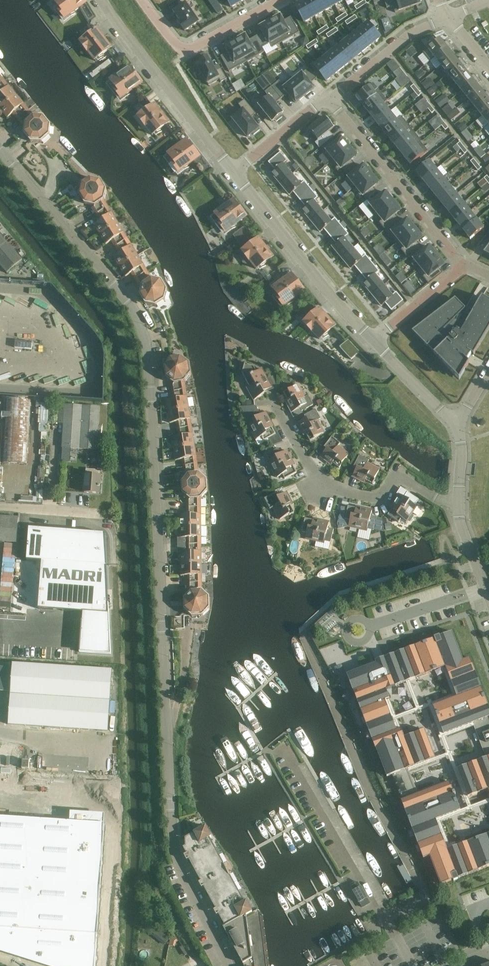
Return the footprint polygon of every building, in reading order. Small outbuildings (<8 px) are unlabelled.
[(67,17),(86,3),(83,0),(55,0),(54,1),(67,17)] [(175,12),(182,22),(180,24),(186,31),(199,22),(187,5),(191,1),(191,0),(181,0),(178,2),(181,7),(175,12)] [(295,6),(304,23),(315,17),(305,0),(295,6)] [(315,17),(325,11),(318,0),(305,0),(315,17)] [(325,11),(335,5),(332,0),(318,0),(325,11)] [(387,8),(393,6),(395,13),(421,4),(420,2),(422,1),(421,0),(384,0),(387,8)] [(220,5),(214,9),(218,15),(224,11),(220,5)] [(280,16),(270,22),(282,43),(300,33),(291,17),(283,21),(280,16)] [(389,18),(382,20),(386,31),(394,29),(389,18)] [(488,37),(488,23),(487,20),(480,25),(488,37)] [(263,33),(256,37),(265,52),(263,48),(270,44),(272,48),(282,43),(270,22),(260,27),(263,33)] [(368,23),(359,30),(371,45),(380,38),(368,23)] [(92,48),(99,57),(111,47),(97,29),(80,42),(88,52),(92,48)] [(359,30),(350,37),(362,52),(371,45),(359,30)] [(245,36),(236,41),(247,62),(265,52),(256,37),(248,41),(245,36)] [(301,39),(300,43),(303,47),(309,43),(305,37),(301,39)] [(350,37),(341,45),(353,60),(362,52),(350,37)] [(430,61),(451,44),(447,40),(444,43),(440,39),(435,43),(433,41),(426,47),(427,49),(423,53),(430,61)] [(228,52),(221,57),(229,72),(247,62),(236,41),(225,47),(228,52)] [(341,45),(332,52),(345,67),(353,60),(341,45)] [(454,48),(451,45),(430,61),(430,62),(435,58),(441,66),(454,56),(450,51),(454,48)] [(412,47),(406,52),(410,56),(416,51),(412,47)] [(332,52),(324,59),(336,74),(345,67),(332,52)] [(457,60),(454,56),(441,66),(448,74),(464,61),(461,57),(457,60)] [(202,62),(197,65),(209,86),(220,80),(221,82),(227,79),(221,69),(216,72),(208,57),(201,61),(202,62)] [(324,59),(314,66),(327,81),(336,74),(324,59)] [(467,65),(464,61),(448,74),(455,83),(467,73),(464,68),(467,65)] [(291,77),(290,77),(305,96),(314,89),(310,84),(317,78),(309,68),(294,81),(291,77)] [(124,97),(142,83),(135,74),(134,76),(131,72),(127,75),(123,70),(111,80),(124,97)] [(420,71),(415,75),(419,80),(424,76),(420,71)] [(471,77),(467,73),(455,83),(462,91),(478,78),(475,74),(471,77)] [(279,81),(272,87),(282,99),(288,93),(297,103),(305,96),(290,77),(282,84),(279,81)] [(481,82),(478,78),(462,91),(468,100),(481,90),(477,85),(481,82)] [(429,79),(422,84),(427,91),(434,85),(429,79)] [(0,109),(16,96),(4,81),(0,85),(0,109)] [(380,92),(373,83),(356,97),(363,106),(380,92)] [(269,97),(259,105),(273,122),(275,120),(277,122),(282,117),(281,116),(283,114),(275,104),(282,99),(272,87),(265,92),(269,97)] [(436,93),(432,88),(427,91),(431,96),(436,93)] [(481,90),(468,100),(475,108),(488,97),(488,92),(488,91),(484,94),(481,90)] [(387,101),(380,92),(363,106),(370,114),(383,103),(384,104),(387,101)] [(461,112),(470,104),(460,92),(451,101),(461,112)] [(444,95),(435,102),(441,108),(449,101),(444,95)] [(18,118),(19,118),(28,110),(16,96),(0,109),(8,118),(15,113),(19,118),(18,118)] [(475,108),(482,116),(488,111),(488,97),(475,108)] [(243,110),(233,119),(248,137),(253,133),(254,135),(260,130),(250,118),(256,114),(245,100),(239,105),(243,110)] [(384,104),(383,103),(370,114),(376,123),(390,112),(384,104)] [(150,123),(157,132),(169,122),(155,104),(138,117),(146,126),(150,123)] [(454,111),(449,105),(443,110),(447,116),(454,111)] [(461,113),(457,109),(454,111),(447,116),(451,121),(461,113)] [(50,136),(51,126),(44,117),(33,116),(28,110),(19,118),(19,119),(20,119),(23,124),(25,124),(24,134),(25,135),(25,137),(28,141),(30,141),(36,148),(39,145),(50,136)] [(121,117),(130,124),(134,119),(125,112),(121,117)] [(397,120),(390,112),(376,123),(383,131),(397,120)] [(402,116),(397,120),(383,131),(390,140),(408,125),(402,116)] [(315,143),(319,149),(331,139),(327,134),(334,128),(325,117),(309,129),(318,141),(315,143)] [(415,133),(408,125),(390,140),(397,148),(415,133)] [(480,135),(483,140),(488,137),(485,131),(480,135)] [(422,141),(415,133),(397,148),(404,156),(417,146),(417,145),(421,142),(422,141)] [(49,140),(50,136),(39,145),(43,145),(49,140)] [(331,162),(349,147),(342,138),(337,142),(333,137),(331,139),(319,149),(331,162)] [(476,141),(471,145),(475,150),(479,146),(480,146),(476,141)] [(428,151),(421,142),(417,145),(417,146),(404,156),(411,165),(428,151)] [(181,144),(168,154),(181,171),(199,156),(193,148),(191,149),(189,146),(185,149),(181,144)] [(345,173),(355,165),(352,160),(356,156),(349,147),(331,162),(338,171),(341,168),(345,173)] [(280,153),(268,163),(275,170),(271,173),(281,184),(292,175),(284,164),(288,161),(280,153)] [(436,169),(429,160),(416,171),(423,180),(436,169)] [(345,181),(353,190),(356,187),(371,175),(370,173),(371,172),(368,167),(366,168),(364,166),(359,169),(355,165),(345,173),(349,178),(345,181)] [(443,178),(436,169),(423,180),(430,189),(443,178)] [(292,175),(281,184),(290,195),(293,193),(299,200),(311,190),(305,182),(301,185),(292,175)] [(367,200),(377,192),(374,187),(378,183),(371,175),(356,187),(367,200)] [(80,182),(79,186),(75,188),(80,196),(80,198),(82,202),(84,203),(85,204),(95,207),(94,208),(97,213),(98,214),(108,207),(104,201),(107,191),(101,181),(91,179),(87,178),(80,182)] [(450,186),(443,178),(430,189),(436,197),(450,186)] [(457,194),(450,186),(436,197),(443,205),(457,194)] [(311,190),(299,200),(305,207),(302,210),(311,221),(323,212),(314,201),(318,198),(311,190)] [(367,208),(374,217),(393,202),(386,193),(381,196),(377,192),(367,200),(371,205),(367,208)] [(463,203),(457,194),(443,205),(450,214),(463,203)] [(385,230),(399,219),(395,214),(400,210),(397,207),(399,206),(395,201),(394,203),(393,202),(374,217),(385,230)] [(470,211),(463,203),(450,214),(457,222),(470,211)] [(228,230),(246,216),(240,208),(238,209),(236,206),(232,209),(228,204),(215,214),(228,230)] [(94,225),(100,235),(118,224),(108,207),(98,214),(98,215),(102,220),(94,225)] [(477,220),(470,211),(457,222),(463,231),(477,220)] [(323,212),(311,221),(321,232),(324,230),(330,237),(342,227),(340,225),(335,219),(331,222),(323,212)] [(396,244),(415,229),(408,220),(403,224),(399,219),(385,230),(396,244)] [(484,228),(477,220),(463,231),(470,239),(484,228)] [(117,245),(117,246),(128,240),(118,224),(100,235),(106,245),(114,240),(117,245)] [(244,226),(233,235),(238,241),(249,232),(244,226)] [(342,227),(330,237),(336,244),(332,247),(342,258),(353,248),(345,238),(349,235),(344,229),(342,227)] [(417,241),(422,238),(415,229),(396,244),(407,257),(411,254),(421,246),(417,241)] [(249,232),(238,241),(242,246),(253,238),(249,232)] [(7,274),(22,260),(0,234),(0,265),(7,274)] [(265,263),(273,256),(259,238),(242,251),(250,261),(258,254),(265,263)] [(114,257),(120,267),(138,256),(128,240),(117,246),(118,247),(121,252),(114,257)] [(422,268),(438,255),(434,249),(432,250),(429,247),(425,251),(421,246),(411,254),(422,268)] [(353,248),(342,258),(351,269),(354,267),(360,274),(373,264),(366,255),(362,259),(353,248)] [(443,260),(438,255),(422,268),(418,271),(429,284),(443,273),(439,268),(444,265),(441,261),(443,260)] [(136,278),(137,279),(147,272),(138,256),(120,267),(126,277),(133,272),(137,278),(136,278)] [(373,264),(360,274),(366,281),(363,284),(372,295),(384,285),(376,275),(379,272),(373,264)] [(164,305),(165,301),(167,290),(162,281),(151,279),(147,272),(137,279),(138,279),(141,284),(142,285),(140,295),(140,296),(140,298),(143,302),(144,302),(149,310),(153,308),(157,309),(164,305)] [(286,278),(273,288),(286,305),(304,290),(298,282),(296,283),(294,280),(290,283),(286,278)] [(408,281),(403,285),(408,291),(413,287),(408,281)] [(384,285),(372,295),(382,306),(385,303),(392,311),(398,306),(403,301),(404,301),(396,292),(393,296),(384,285)] [(14,286),(11,292),(26,300),(29,294),(14,286)] [(9,295),(0,291),(0,315),(9,295)] [(466,360),(471,353),(474,355),(488,330),(488,301),(482,297),(466,323),(454,319),(466,309),(455,299),(412,331),(427,347),(428,346),(435,353),(434,354),(459,380),(469,363),(466,360)] [(316,328),(324,336),(335,325),(319,308),(304,323),(312,331),(316,328)] [(360,351),(348,339),(339,347),(351,360),(360,351)] [(89,351),(90,364),(99,363),(97,350),(89,351)] [(170,356),(167,359),(163,360),(164,369),(163,370),(164,375),(165,376),(166,378),(174,384),(173,385),(174,391),(174,392),(186,390),(185,383),(191,374),(190,363),(178,354),(170,356)] [(247,388),(249,392),(254,400),(261,396),(260,394),(272,388),(267,379),(262,369),(257,372),(254,367),(245,364),(245,363),(242,373),(250,387),(247,388)] [(302,411),(311,407),(313,405),(308,396),(305,398),(298,385),(298,386),(289,391),(288,390),(284,393),(290,405),(288,407),(292,413),(300,408),(302,411)] [(166,400),(168,412),(189,409),(186,390),(174,392),(174,393),(175,399),(166,400)] [(27,465),(31,401),(7,399),(3,463),(27,465)] [(56,404),(55,423),(64,424),(62,448),(67,448),(82,449),(97,450),(102,450),(102,443),(98,443),(98,436),(100,407),(90,406),(65,405),(56,404)] [(264,441),(267,439),(276,435),(270,423),(271,422),(266,413),(260,415),(256,406),(251,406),(246,407),(243,407),(241,407),(252,429),(251,430),(256,440),(262,437),(264,441)] [(179,428),(179,429),(192,427),(189,409),(168,412),(170,423),(179,422),(180,428),(179,428)] [(315,438),(324,433),(317,421),(321,419),(315,409),(304,416),(306,419),(297,423),(301,430),(303,429),(310,441),(315,439),(315,438)] [(172,438),(174,449),(195,446),(192,427),(179,429),(180,430),(181,436),(172,438)] [(338,447),(340,444),(332,437),(330,439),(324,447),(327,449),(321,457),(326,461),(328,460),(339,468),(343,464),(342,464),(349,456),(349,455),(338,447)] [(185,466),(185,467),(198,465),(195,446),(174,449),(176,461),(184,460),(185,466)] [(278,448),(270,453),(266,455),(273,467),(272,468),(272,469),(277,478),(282,475),(285,479),(297,473),(290,461),(292,461),(287,451),(281,454),(278,448)] [(375,479),(380,470),(371,465),(367,463),(369,460),(359,455),(358,458),(354,467),(357,468),(352,477),(359,480),(360,478),(373,485),(375,480),(375,479)] [(43,491),(45,456),(40,456),(40,467),(39,467),(38,478),(37,478),(36,491),(43,491)] [(189,506),(189,507),(201,507),(201,499),(208,491),(207,480),(199,473),(198,465),(185,467),(185,468),(186,468),(187,474),(188,474),(181,482),(181,484),(180,485),(181,490),(182,491),(182,493),(190,500),(189,501),(189,506)] [(99,494),(101,477),(101,470),(86,469),(84,493),(99,494)] [(387,515),(396,521),(399,523),(401,519),(407,522),(407,521),(413,513),(417,516),(419,515),(422,511),(421,509),(415,505),(419,500),(407,492),(404,497),(399,494),(393,504),(394,505),(387,515)] [(280,520),(289,515),(294,513),(288,500),(290,499),(286,493),(278,497),(276,493),(264,499),(270,509),(273,508),(280,520)] [(180,515),(180,526),(201,526),(201,507),(189,507),(189,508),(189,515),(180,515)] [(380,529),(374,528),(377,517),(371,516),(372,510),(361,508),(361,509),(348,507),(347,509),(342,508),(338,524),(340,529),(348,527),(359,529),(360,528),(373,531),(374,530),(379,531),(380,529)] [(0,517),(0,542),(17,543),(19,518),(0,517)] [(330,543),(331,539),(334,529),(328,528),(329,522),(318,520),(318,522),(305,519),(303,529),(302,532),(307,533),(306,539),(316,541),(317,540),(330,543)] [(189,544),(189,545),(201,545),(201,526),(180,526),(180,538),(189,538),(189,544)] [(29,528),(27,561),(42,562),(45,529),(29,528)] [(45,529),(42,562),(57,563),(60,530),(45,529)] [(60,530),(57,563),(72,564),(75,532),(60,530)] [(75,532),(72,564),(88,565),(90,533),(75,532)] [(90,533),(88,565),(107,567),(106,534),(90,533)] [(181,553),(181,564),(202,564),(201,545),(189,545),(189,546),(189,552),(181,553)] [(42,562),(38,609),(83,613),(80,653),(111,655),(107,567),(88,565),(72,564),(57,563),(42,562)] [(189,582),(189,583),(202,583),(202,564),(181,564),(181,576),(190,576),(190,582),(189,582)] [(202,583),(189,583),(189,584),(190,584),(190,590),(191,591),(184,598),(184,600),(183,601),(183,606),(184,607),(184,617),(189,617),(192,620),(199,619),(210,609),(210,598),(202,590),(202,583)] [(470,658),(463,660),(452,632),(440,637),(440,635),(434,638),(435,639),(385,658),(384,657),(375,661),(376,663),(347,674),(353,691),(369,732),(376,749),(376,748),(387,777),(392,775),(402,800),(401,800),(424,859),(430,856),(441,885),(453,880),(453,881),(459,879),(459,878),(488,866),(488,834),(448,850),(436,820),(461,810),(450,782),(418,794),(408,769),(436,758),(425,730),(404,738),(401,729),(397,730),(385,701),(390,699),(386,690),(446,667),(457,697),(433,706),(444,735),(473,723),(486,758),(457,769),(471,806),(488,799),(488,707),(470,658)] [(8,725),(108,731),(112,670),(13,664),(12,667),(0,667),(0,691),(11,691),(8,725)] [(295,722),(289,725),(306,755),(312,752),(295,722)] [(346,808),(339,803),(337,810),(350,834),(358,829),(346,808)] [(50,965),(95,965),(105,824),(0,817),(0,950),(50,965)] [(219,857),(209,838),(212,837),(206,827),(194,833),(195,834),(186,838),(186,847),(184,848),(187,854),(184,855),(187,860),(189,859),(195,870),(219,857)] [(234,885),(219,857),(195,870),(201,881),(199,883),(202,888),(204,887),(210,898),(234,885)] [(358,882),(351,887),(363,908),(370,903),(358,882)] [(254,910),(249,901),(244,903),(234,885),(210,898),(216,909),(214,910),(217,915),(219,914),(225,926),(223,927),(223,928),(254,910)] [(254,957),(252,957),(246,915),(255,911),(254,910),(223,928),(230,940),(227,942),(232,949),(234,948),(243,964),(244,965),(255,965),(254,957)] [(119,928),(117,927),(117,918),(112,918),(111,927),(105,927),(104,945),(121,946),(121,941),(118,941),(119,928)] [(171,939),(169,945),(175,947),(176,943),(178,942),(174,936),(171,939)]
